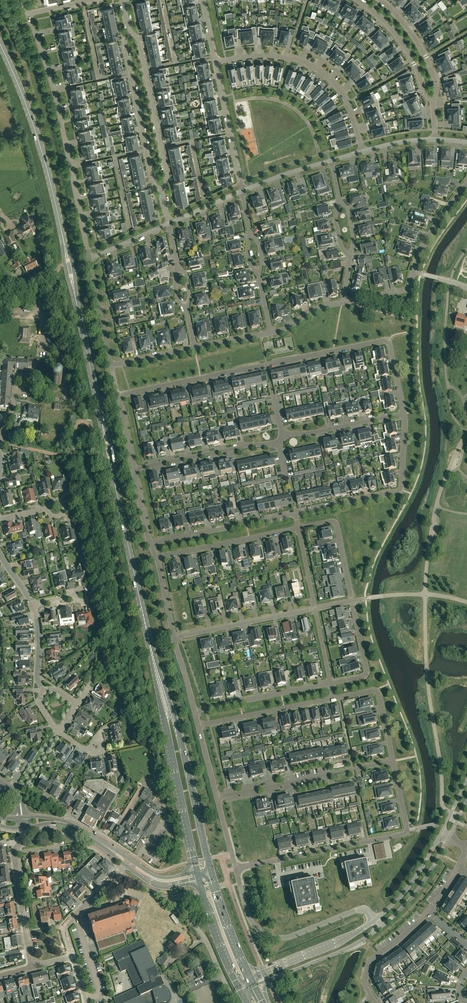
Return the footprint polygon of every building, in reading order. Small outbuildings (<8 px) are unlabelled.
[(319,6),(319,7),(321,8),(322,6),(328,9),(332,0),(322,0),(319,6)] [(328,9),(334,11),(334,12),(336,13),(340,7),(337,6),(340,0),(332,0),(328,9)] [(404,11),(407,14),(407,15),(409,16),(417,8),(413,4),(417,1),(416,0),(411,0),(411,1),(405,6),(407,9),(404,11)] [(441,0),(437,3),(443,10),(447,7),(441,0)] [(341,13),(346,16),(352,6),(351,5),(350,5),(351,4),(347,2),(347,3),(346,3),(344,6),(343,8),(340,6),(340,7),(336,13),(336,15),(339,16),(341,13)] [(189,6),(188,3),(181,4),(182,7),(182,9),(186,9),(186,12),(196,10),(195,4),(189,6)] [(353,7),(352,6),(346,16),(350,19),(348,23),(351,25),(353,24),(356,18),(357,16),(355,14),(355,13),(358,9),(357,9),(358,8),(354,6),(354,7),(353,7)] [(103,16),(113,14),(112,8),(101,10),(103,16)] [(414,21),(416,18),(419,21),(424,16),(417,8),(409,16),(410,18),(411,18),(414,21)] [(196,10),(186,12),(185,12),(186,16),(184,17),(184,19),(185,23),(192,22),(191,18),(198,16),(197,15),(199,15),(198,11),(197,11),(196,10)] [(359,20),(356,18),(353,24),(355,25),(356,24),(361,28),(368,19),(366,17),(367,16),(364,14),(363,15),(363,14),(362,16),(359,20)] [(64,25),(64,28),(71,27),(70,21),(68,21),(67,17),(64,18),(63,16),(59,17),(59,19),(56,20),(57,26),(64,25)] [(423,21),(424,24),(418,28),(419,29),(418,29),(420,32),(421,32),(423,34),(433,27),(429,21),(430,20),(428,18),(423,21)] [(371,20),(368,19),(361,28),(366,32),(365,34),(367,35),(372,30),(370,28),(374,23),(374,22),(371,20)] [(188,28),(189,32),(200,30),(200,28),(201,28),(200,24),(199,23),(195,24),(195,22),(192,22),(185,23),(187,29),(188,28)] [(258,32),(257,26),(250,27),(251,30),(247,30),(248,41),(254,40),(253,32),(258,32)] [(261,40),(267,40),(268,30),(264,29),(264,26),(257,26),(258,32),(262,32),(261,40)] [(60,39),(71,36),(70,30),(72,30),(71,27),(64,28),(65,31),(58,33),(60,39)] [(235,43),(234,37),(237,37),(235,27),(228,29),(229,33),(225,34),(227,45),(235,43)] [(243,27),(236,28),(237,34),(241,34),(242,41),(248,41),(247,30),(243,31),(243,27)] [(268,30),(267,40),(274,40),(274,33),(278,33),(279,27),(272,27),(272,30),(268,30)] [(289,34),(294,35),(295,29),(290,28),(289,31),(282,29),(281,33),(280,33),(279,37),(280,37),(280,41),(283,42),(283,43),(287,44),(289,34)] [(382,32),(382,31),(380,28),(378,30),(375,33),(373,31),(368,37),(369,39),(370,38),(375,42),(384,34),(382,32)] [(301,36),(300,41),(306,43),(309,36),(312,37),(315,31),(308,29),(308,31),(304,29),(303,32),(302,32),(301,36)] [(200,30),(189,32),(190,37),(188,37),(189,41),(196,39),(195,36),(201,35),(200,30)] [(442,34),(439,30),(431,34),(433,37),(427,40),(428,42),(427,42),(430,46),(432,45),(432,46),(435,44),(435,43),(438,41),(436,38),(442,34)] [(146,41),(157,38),(156,32),(145,35),(146,41)] [(316,33),(313,38),(316,40),(312,47),(315,49),(316,48),(318,49),(324,38),(319,35),(319,34),(316,33)] [(386,46),(384,44),(387,41),(389,38),(387,35),(386,36),(384,34),(375,42),(374,43),(379,48),(378,49),(380,50),(386,46)] [(68,43),(68,46),(75,45),(74,39),(72,40),(71,36),(60,39),(59,40),(60,43),(61,43),(61,44),(68,43)] [(157,38),(146,41),(148,46),(159,44),(157,38)] [(324,38),(318,49),(320,50),(319,51),(323,53),(327,45),(330,47),(333,40),(330,39),(329,40),(324,38)] [(196,39),(189,41),(190,46),(192,46),(193,49),(204,47),(204,46),(205,46),(204,42),(203,43),(203,41),(196,43),(196,39)] [(107,49),(117,46),(116,41),(107,42),(108,48),(107,49)] [(334,60),(342,50),(338,46),(335,43),(332,48),(334,50),(330,56),(334,60)] [(159,44),(148,46),(149,52),(159,50),(158,50),(160,49),(159,44)] [(63,57),(75,54),(74,51),(76,51),(75,45),(68,46),(69,49),(62,51),(63,52),(62,52),(62,56),(63,56),(64,56),(63,57)] [(392,54),(397,50),(393,45),(392,46),(392,45),(388,48),(388,49),(385,51),(387,54),(381,58),(385,63),(394,57),(392,54)] [(119,52),(117,46),(107,49),(108,55),(119,52)] [(204,47),(193,49),(194,55),(192,55),(193,59),(199,57),(199,54),(205,53),(205,51),(206,51),(205,48),(204,48),(204,47)] [(451,60),(448,54),(450,53),(448,49),(440,53),(442,56),(440,57),(436,59),(438,63),(439,65),(451,60)] [(347,53),(342,50),(334,60),(339,64),(344,58),(346,60),(351,54),(348,51),(347,53)] [(120,58),(119,52),(108,55),(109,60),(120,58)] [(75,55),(75,54),(63,57),(65,63),(71,61),(72,64),(79,63),(77,57),(74,58),(73,55),(75,55)] [(160,56),(150,58),(151,64),(161,62),(160,56)] [(391,71),(393,73),(401,68),(399,65),(402,63),(404,62),(399,56),(396,59),(395,58),(392,60),(392,61),(389,63),(393,69),(391,71)] [(355,60),(353,57),(348,61),(350,64),(345,69),(349,73),(358,65),(355,60)] [(110,66),(121,64),(120,58),(109,60),(109,61),(110,66)] [(198,70),(208,68),(209,68),(208,67),(209,67),(209,63),(208,63),(207,62),(200,63),(200,60),(193,62),(194,67),(196,67),(197,71),(198,70)] [(455,65),(454,66),(451,60),(439,65),(441,68),(440,68),(442,72),(445,70),(445,71),(447,70),(448,73),(457,69),(455,65)] [(67,75),(78,73),(78,72),(77,73),(77,69),(80,69),(79,63),(72,64),(73,68),(66,69),(67,75)] [(122,70),(121,64),(110,66),(112,72),(122,70)] [(257,66),(253,66),(254,77),(255,83),(259,83),(258,77),(263,77),(263,66),(263,64),(257,64),(257,66)] [(254,77),(253,66),(253,65),(247,66),(247,67),(244,68),(246,78),(247,84),(251,83),(250,78),(254,77)] [(267,66),(263,66),(263,77),(263,83),(266,83),(267,77),(272,78),(273,67),(273,65),(267,65),(267,66)] [(362,69),(358,65),(349,73),(353,78),(358,73),(361,75),(365,71),(363,68),(362,69)] [(237,70),(235,70),(236,76),(238,76),(240,86),(243,85),(242,79),(246,78),(244,68),(244,66),(238,67),(238,69),(237,70)] [(276,68),(273,67),(272,78),(271,83),(274,84),(275,78),(280,79),(283,67),(277,66),(276,68)] [(154,79),(165,77),(165,73),(167,73),(165,67),(159,69),(160,72),(153,73),(153,74),(152,75),(153,78),(154,78),(154,79)] [(196,74),(196,77),(197,80),(204,79),(203,75),(209,74),(209,73),(210,73),(210,69),(208,69),(208,68),(198,70),(199,74),(196,74)] [(238,76),(236,76),(235,70),(235,68),(229,69),(231,81),(235,81),(236,86),(240,86),(238,76)] [(295,73),(296,71),(290,69),(286,81),(290,83),(289,86),(292,87),(299,73),(299,74),(295,73)] [(366,86),(366,87),(369,85),(369,84),(371,82),(369,79),(371,78),(369,76),(370,75),(368,71),(361,76),(364,79),(357,84),(359,87),(359,86),(361,89),(366,86)] [(79,76),(78,73),(67,75),(67,76),(66,76),(67,80),(68,80),(68,81),(75,80),(76,83),(82,81),(81,76),(79,76)] [(304,75),(299,73),(292,87),(294,84),(298,86),(296,89),(299,91),(308,78),(307,79),(304,77),(305,76),(304,75)] [(410,75),(405,77),(404,77),(404,76),(403,73),(396,77),(397,80),(399,79),(401,86),(412,82),(412,79),(411,75),(410,75)] [(456,76),(448,77),(449,81),(444,82),(445,86),(445,87),(446,89),(457,86),(458,86),(456,76)] [(112,88),(114,87),(125,85),(124,79),(118,81),(117,77),(110,79),(111,82),(112,88)] [(165,77),(154,79),(155,85),(162,84),(163,87),(169,86),(169,82),(165,83),(164,77),(165,77)] [(303,94),(306,96),(315,84),(312,82),(313,81),(308,78),(299,91),(300,91),(301,88),(305,91),(303,94)] [(201,89),(212,86),(212,85),(213,85),(212,81),(211,82),(211,80),(204,82),(204,79),(197,80),(191,81),(192,84),(198,83),(199,89),(201,89)] [(398,87),(399,89),(401,88),(404,94),(409,93),(408,91),(415,88),(412,82),(401,86),(398,87)] [(71,96),(83,94),(82,90),(84,90),(83,84),(76,86),(77,89),(70,90),(71,96)] [(318,87),(315,84),(306,96),(309,98),(312,95),(316,98),(315,99),(323,90),(319,85),(318,87)] [(125,85),(114,87),(115,91),(113,91),(114,97),(121,96),(120,92),(127,91),(125,85)] [(158,97),(169,95),(168,92),(170,91),(169,86),(163,87),(163,90),(157,91),(157,93),(156,93),(157,97),(158,96),(158,97)] [(212,87),(212,86),(201,89),(202,92),(200,93),(201,98),(207,97),(207,94),(213,92),(213,91),(214,91),(213,87),(212,87)] [(451,94),(452,98),(459,96),(457,86),(446,89),(446,91),(447,95),(451,94)] [(324,90),(323,90),(315,99),(316,100),(321,105),(318,107),(330,97),(326,92),(325,94),(322,91),(324,90)] [(373,105),(379,103),(374,93),(361,99),(363,102),(362,103),(364,106),(371,102),(373,105)] [(83,97),(83,94),(71,96),(72,96),(72,97),(71,97),(72,101),(73,101),(73,102),(79,101),(80,104),(87,103),(86,97),(83,97)] [(166,102),(166,105),(173,104),(172,98),(170,99),(169,95),(158,97),(159,103),(166,102)] [(402,97),(404,101),(405,101),(408,107),(419,101),(418,99),(419,98),(417,95),(416,95),(412,97),(411,98),(409,95),(402,97)] [(117,102),(118,106),(129,103),(129,102),(130,102),(129,98),(128,99),(128,97),(121,99),(121,96),(114,97),(115,103),(117,102)] [(206,107),(216,105),(216,104),(217,103),(216,100),(215,100),(215,99),(208,100),(207,97),(201,98),(202,104),(205,103),(206,107)] [(336,105),(333,100),(331,101),(329,98),(330,97),(318,107),(320,110),(323,108),(326,112),(336,105)] [(408,107),(411,112),(410,113),(411,116),(418,114),(417,110),(421,108),(422,108),(422,107),(423,107),(421,103),(420,104),(419,101),(408,107)] [(449,107),(449,114),(460,114),(460,102),(453,102),(453,107),(449,107)] [(87,103),(80,104),(81,107),(74,109),(75,115),(87,113),(86,109),(88,108),(87,103)] [(118,114),(118,115),(124,114),(124,111),(130,109),(130,108),(131,108),(130,104),(129,104),(129,103),(118,106),(119,106),(120,109),(117,110),(118,114)] [(379,103),(373,105),(374,109),(366,112),(367,115),(368,115),(369,117),(381,113),(379,107),(380,107),(379,103)] [(174,109),(173,104),(166,105),(167,108),(161,110),(161,111),(160,111),(160,115),(162,115),(162,116),(173,113),(172,110),(174,109)] [(216,106),(216,105),(206,107),(206,109),(205,109),(205,110),(203,111),(204,116),(211,115),(210,112),(217,110),(217,109),(218,109),(217,105),(216,106)] [(341,118),(343,117),(340,111),(329,117),(331,121),(328,123),(329,126),(344,121),(344,120),(342,121),(341,118)] [(173,113),(162,116),(163,121),(169,120),(170,123),(177,122),(180,121),(180,118),(176,119),(176,116),(174,117),(173,113)] [(381,113),(369,117),(371,123),(378,120),(379,124),(385,122),(384,118),(383,118),(381,113)] [(78,127),(89,125),(88,121),(90,120),(89,114),(83,116),(83,119),(76,120),(77,123),(76,123),(77,127),(78,127)] [(122,124),(133,122),(132,116),(125,117),(124,114),(118,115),(118,117),(119,121),(121,120),(122,124)] [(453,121),(453,126),(461,126),(460,114),(449,114),(450,121),(453,121)] [(204,116),(206,122),(208,121),(208,125),(220,123),(219,122),(220,121),(220,118),(218,118),(218,117),(212,118),(211,115),(204,116)] [(405,118),(409,117),(410,127),(422,126),(422,124),(423,124),(422,119),(417,119),(416,115),(405,118)] [(344,121),(329,126),(332,125),(334,129),(331,130),(332,134),(347,130),(347,129),(346,130),(344,127),(346,126),(346,125),(344,121)] [(121,128),(122,133),(128,132),(128,129),(134,128),(133,122),(122,124),(123,127),(121,128)] [(177,125),(177,122),(170,123),(171,127),(164,128),(165,134),(177,131),(175,126),(177,125)] [(385,122),(379,124),(380,127),(373,129),(374,135),(386,132),(385,128),(388,127),(387,122),(385,122)] [(220,123),(208,125),(209,128),(207,129),(208,135),(215,133),(214,130),(221,129),(221,127),(222,127),(221,123),(220,124),(220,123)] [(88,140),(94,139),(93,133),(91,134),(90,130),(79,132),(79,133),(78,133),(79,137),(80,136),(80,139),(87,137),(88,140)] [(348,134),(347,130),(332,134),(335,133),(336,137),(330,138),(331,142),(338,140),(338,138),(341,137),(342,141),(350,138),(348,139),(347,136),(349,135),(348,134)] [(177,131),(165,134),(166,135),(165,135),(165,139),(166,138),(167,140),(173,138),(174,142),(180,140),(179,135),(177,135),(177,131)] [(128,132),(122,133),(123,139),(125,139),(126,142),(137,140),(136,139),(138,139),(137,135),(136,135),(135,134),(129,135),(128,132)] [(213,147),(224,144),(224,143),(225,143),(224,139),(223,139),(223,138),(216,139),(215,136),(209,138),(210,143),(212,143),(213,147)] [(339,148),(351,144),(350,138),(342,141),(341,137),(338,138),(338,140),(331,142),(332,145),(338,144),(339,148)] [(95,145),(94,139),(88,140),(88,144),(82,145),(82,146),(81,146),(82,150),(83,150),(83,151),(94,149),(93,145),(95,145)] [(137,141),(137,140),(126,142),(126,146),(124,146),(125,152),(132,150),(131,147),(138,146),(138,145),(139,144),(138,141),(137,141)] [(224,145),(224,144),(213,147),(213,150),(211,150),(213,156),(219,154),(219,151),(225,150),(225,149),(226,149),(225,145),(224,145)] [(179,147),(169,149),(170,155),(180,153),(179,147)] [(94,149),(83,151),(83,152),(82,152),(83,156),(84,156),(84,157),(91,156),(91,159),(98,157),(97,152),(95,152),(94,149)] [(437,158),(434,158),(434,152),(432,152),(432,151),(431,151),(431,150),(428,150),(428,151),(427,151),(427,161),(432,161),(432,164),(437,164),(437,158)] [(443,151),(442,162),(447,162),(446,167),(449,167),(449,169),(453,169),(454,162),(450,162),(451,152),(450,151),(450,150),(446,150),(446,151),(443,151)] [(180,153),(170,155),(171,161),(182,158),(180,153)] [(420,157),(416,157),(416,154),(415,154),(415,153),(410,153),(410,154),(409,154),(410,159),(408,159),(408,164),(410,164),(410,165),(414,165),(415,167),(420,167),(420,163),(420,157)] [(461,157),(457,157),(455,169),(456,169),(459,169),(459,170),(460,165),(466,166),(466,154),(461,153),(461,157)] [(220,158),(219,154),(213,156),(214,161),(216,161),(216,165),(228,162),(227,161),(228,161),(228,157),(227,157),(226,156),(220,158)] [(129,157),(130,163),(141,161),(140,155),(129,157)] [(182,158),(171,161),(172,167),(183,164),(182,164),(181,159),(182,159),(182,158)] [(87,172),(98,170),(98,166),(100,166),(99,160),(92,162),(93,165),(86,166),(87,172)] [(142,167),(141,161),(130,163),(132,169),(142,167)] [(228,163),(228,162),(216,165),(217,168),(215,168),(216,174),(223,173),(222,170),(229,168),(229,167),(230,167),(229,163),(228,163)] [(183,164),(172,167),(173,172),(184,170),(183,164)] [(363,167),(361,168),(363,174),(364,174),(364,175),(372,173),(373,177),(377,176),(376,174),(380,173),(379,168),(373,169),(372,165),(371,166),(371,164),(368,165),(368,164),(365,165),(362,166),(363,167)] [(399,180),(399,177),(401,177),(400,169),(398,169),(397,164),(389,165),(390,172),(389,172),(390,176),(385,176),(386,182),(392,181),(399,180)] [(142,167),(132,169),(133,175),(143,173),(142,167)] [(345,171),(340,171),(341,176),(341,177),(342,177),(342,179),(349,177),(349,180),(358,178),(357,171),(353,172),(352,167),(344,168),(345,171)] [(98,170),(87,172),(88,173),(86,173),(87,177),(88,177),(89,178),(95,177),(96,180),(102,179),(101,173),(99,173),(98,170)] [(145,178),(143,173),(133,175),(134,181),(145,178)] [(224,176),(223,173),(216,174),(217,180),(220,179),(220,183),(224,183),(224,185),(229,184),(228,182),(232,181),(230,174),(224,176)] [(317,176),(311,178),(313,184),(315,184),(317,191),(321,189),(323,194),(331,192),(328,182),(324,183),(322,176),(318,178),(317,176)] [(146,184),(145,178),(134,181),(135,187),(146,184)] [(438,181),(435,191),(434,194),(443,196),(443,195),(447,196),(449,189),(445,187),(446,184),(449,185),(451,180),(440,178),(439,182),(438,181)] [(98,190),(98,193),(105,192),(104,186),(102,186),(101,182),(90,184),(90,185),(89,185),(89,189),(91,189),(91,191),(98,190)] [(297,190),(295,183),(294,183),(294,182),(289,184),(289,185),(288,185),(290,189),(287,190),(290,198),(307,193),(305,186),(298,189),(299,189),(297,190)] [(140,196),(151,193),(149,188),(138,190),(140,196)] [(274,191),(268,193),(271,200),(272,200),(269,201),(271,205),(277,202),(279,206),(286,203),(283,195),(279,196),(277,191),(274,192),(274,191)] [(105,192),(98,193),(99,196),(92,198),(93,199),(91,199),(92,203),(93,203),(94,204),(107,201),(106,197),(105,192)] [(425,208),(424,211),(431,213),(432,210),(436,211),(437,208),(438,209),(439,205),(435,204),(435,203),(431,201),(431,202),(429,202),(430,197),(423,195),(421,200),(426,201),(424,206),(425,206),(425,208)] [(254,199),(252,199),(253,203),(254,206),(255,206),(256,210),(260,208),(261,213),(269,211),(267,205),(263,206),(260,197),(259,197),(258,196),(254,198),(254,199)] [(352,205),(356,204),(357,208),(368,206),(366,199),(363,200),(362,196),(350,198),(351,199),(350,199),(351,204),(352,204),(352,205)] [(109,210),(107,201),(94,204),(93,205),(94,208),(95,208),(95,209),(102,208),(102,211),(109,210)] [(317,209),(319,217),(323,216),(323,217),(328,216),(328,215),(331,214),(331,213),(332,213),(331,210),(330,210),(330,209),(329,209),(328,207),(327,207),(327,203),(322,204),(322,205),(317,206),(317,209)] [(229,215),(230,219),(236,218),(236,221),(239,220),(238,217),(240,217),(238,211),(239,210),(238,207),(237,207),(233,208),(233,209),(231,209),(232,214),(229,215)] [(360,217),(360,221),(367,220),(366,218),(370,217),(369,208),(363,209),(363,211),(355,212),(356,218),(360,217)] [(109,210),(102,211),(103,214),(96,216),(96,218),(95,218),(96,222),(97,222),(109,220),(108,216),(110,215),(109,210)] [(413,214),(411,223),(419,225),(420,223),(426,225),(426,224),(427,225),(428,222),(427,221),(428,219),(426,218),(427,215),(414,211),(412,210),(410,213),(413,214)] [(22,217),(25,221),(24,221),(24,222),(23,223),(23,224),(24,225),(18,227),(21,233),(23,232),(24,233),(25,233),(27,231),(28,232),(29,231),(30,231),(31,232),(32,232),(33,232),(34,232),(35,232),(36,231),(37,230),(37,229),(37,228),(37,227),(33,218),(31,219),(29,216),(27,217),(26,215),(22,217)] [(226,235),(226,232),(224,221),(221,221),(220,217),(219,217),(219,216),(216,216),(216,218),(215,218),(215,219),(213,219),(214,223),(211,223),(212,231),(215,231),(221,230),(222,236),(226,235)] [(262,228),(262,229),(261,229),(261,230),(262,230),(263,233),(264,232),(265,237),(280,234),(278,225),(281,225),(280,220),(272,222),(266,224),(267,227),(262,228)] [(319,227),(320,232),(330,230),(329,222),(321,224),(321,221),(314,222),(316,228),(319,227)] [(99,231),(98,231),(99,235),(100,235),(104,235),(104,237),(109,236),(108,234),(111,233),(115,232),(114,228),(113,228),(111,223),(105,224),(106,227),(99,229),(99,231)] [(199,236),(205,235),(205,239),(211,238),(209,225),(205,226),(205,225),(203,225),(202,225),(201,225),(201,224),(198,224),(198,226),(197,226),(197,227),(196,227),(197,231),(198,231),(199,236)] [(360,231),(359,232),(360,235),(361,234),(361,238),(362,238),(363,239),(366,238),(367,236),(372,235),(375,235),(373,229),(373,225),(359,228),(360,231)] [(404,238),(405,238),(412,240),(412,241),(416,242),(417,238),(416,238),(418,233),(412,231),(413,228),(403,225),(402,229),(406,230),(404,238)] [(186,248),(190,247),(194,246),(192,236),(189,237),(187,230),(183,231),(183,232),(179,232),(180,238),(179,238),(180,244),(185,243),(186,248)] [(333,245),(332,236),(324,238),(323,234),(315,236),(316,241),(320,240),(322,248),(331,247),(330,245),(333,245)] [(267,252),(268,255),(276,254),(274,246),(279,246),(278,245),(283,244),(281,238),(273,240),(273,243),(266,244),(266,247),(265,248),(266,253),(267,252)] [(156,243),(157,249),(156,250),(157,254),(163,253),(164,256),(169,255),(165,239),(159,241),(159,243),(156,243)] [(231,247),(231,251),(241,249),(241,247),(242,246),(241,243),(240,243),(240,242),(233,244),(233,240),(226,242),(227,248),(231,247)] [(405,246),(406,243),(398,240),(397,246),(400,247),(398,252),(409,256),(410,252),(411,251),(411,250),(411,249),(411,248),(405,246)] [(367,254),(377,252),(378,252),(376,245),(376,246),(373,247),(372,242),(371,242),(360,244),(360,246),(359,246),(360,251),(361,251),(361,252),(362,252),(366,251),(367,254)] [(141,251),(143,262),(147,261),(148,266),(156,264),(154,256),(150,257),(148,249),(141,251)] [(338,258),(337,250),(326,252),(326,249),(319,251),(319,254),(322,253),(323,260),(328,260),(333,259),(333,260),(337,259),(337,258),(338,258)] [(228,255),(230,262),(235,261),(236,267),(244,266),(242,256),(236,257),(235,254),(228,255)] [(192,270),(201,268),(200,266),(201,266),(200,260),(199,260),(198,255),(190,257),(191,261),(189,261),(190,264),(189,265),(189,267),(190,268),(192,268),(192,270)] [(271,266),(271,267),(271,270),(272,270),(272,271),(283,269),(282,264),(285,263),(284,256),(273,259),(274,263),(271,264),(271,266)] [(125,264),(123,264),(124,268),(125,268),(126,269),(133,267),(133,270),(138,269),(137,261),(133,262),(133,258),(129,259),(129,257),(128,258),(128,257),(124,257),(124,258),(123,259),(125,264)] [(31,261),(30,258),(26,260),(27,263),(24,265),(27,273),(39,267),(35,259),(31,261)] [(15,265),(13,266),(15,270),(21,267),(17,259),(13,261),(15,265)] [(342,268),(340,261),(333,263),(334,270),(342,268)] [(117,267),(115,267),(115,263),(112,264),(111,263),(107,264),(108,267),(107,267),(108,272),(109,271),(110,276),(115,275),(115,278),(122,276),(121,270),(117,270),(117,267)] [(166,272),(165,267),(158,270),(156,272),(148,275),(150,280),(159,276),(160,276),(161,279),(159,279),(160,284),(165,283),(165,282),(169,282),(170,273),(166,272)] [(357,276),(355,275),(352,289),(359,289),(362,277),(363,273),(364,268),(357,267),(356,271),(358,272),(357,276)] [(374,277),(373,277),(374,281),(375,281),(376,286),(378,285),(378,287),(382,286),(382,285),(384,284),(383,281),(384,280),(383,276),(387,276),(385,268),(379,269),(380,275),(374,276),(374,277)] [(393,268),(388,269),(389,278),(393,277),(394,283),(402,281),(401,278),(402,278),(401,275),(400,275),(400,272),(397,272),(396,270),(394,271),(393,268)] [(243,283),(250,281),(249,276),(247,276),(246,271),(236,273),(236,274),(235,274),(236,279),(237,278),(238,281),(242,280),(243,283)] [(199,277),(194,278),(195,285),(194,285),(195,290),(200,289),(200,288),(204,287),(202,279),(206,278),(205,272),(198,274),(199,277)] [(288,273),(279,275),(280,279),(275,279),(275,277),(269,278),(269,282),(271,281),(272,288),(274,288),(274,289),(278,288),(278,287),(283,286),(283,285),(287,284),(286,278),(287,277),(286,274),(288,273)] [(312,288),(308,289),(311,300),(314,300),(319,299),(323,298),(321,291),(324,290),(323,283),(319,283),(320,287),(317,287),(312,288)] [(336,283),(327,285),(329,296),(333,296),(333,297),(337,296),(336,295),(337,295),(337,292),(338,292),(337,289),(338,288),(337,285),(336,285),(336,283)] [(155,289),(156,296),(160,295),(161,299),(171,297),(170,294),(171,293),(170,291),(170,290),(169,290),(167,290),(166,287),(155,289)] [(250,298),(255,297),(254,293),(253,293),(252,289),(245,290),(245,289),(244,290),(243,287),(233,289),(234,292),(237,291),(238,296),(241,295),(242,299),(250,297),(250,298)] [(126,298),(124,291),(113,294),(113,296),(112,296),(113,299),(114,299),(114,301),(120,300),(120,302),(129,300),(129,298),(126,298)] [(197,306),(198,306),(198,307),(210,304),(209,297),(206,298),(206,295),(205,295),(205,294),(202,295),(202,296),(196,297),(197,302),(196,302),(196,303),(195,303),(195,304),(195,305),(196,305),(196,306),(197,306)] [(303,304),(307,303),(306,295),(302,296),(302,298),(299,298),(299,297),(292,298),(293,304),(292,304),(293,308),(294,307),(294,309),(301,307),(300,304),(303,304)] [(131,304),(130,301),(123,302),(124,305),(115,307),(117,313),(119,313),(120,313),(120,312),(124,312),(125,313),(130,312),(129,307),(131,307),(131,304)] [(171,305),(166,306),(165,303),(158,304),(159,311),(163,310),(164,317),(173,315),(172,308),(173,308),(172,305),(171,305)] [(12,316),(20,317),(21,309),(13,308),(12,308),(12,309),(12,316)] [(282,320),(281,319),(282,319),(282,316),(288,315),(286,308),(280,310),(280,308),(273,309),(274,312),(273,312),(273,315),(274,315),(275,320),(278,319),(278,320),(282,320)] [(254,312),(255,314),(249,315),(250,319),(250,324),(251,324),(252,328),(256,327),(256,326),(259,325),(258,322),(260,321),(259,318),(260,318),(259,311),(254,312)] [(119,325),(129,323),(128,320),(131,320),(129,313),(123,315),(124,317),(118,319),(118,321),(118,322),(118,324),(119,325)] [(246,324),(244,314),(240,315),(240,317),(233,318),(234,322),(233,322),(234,326),(235,326),(236,330),(237,330),(237,331),(242,330),(242,329),(243,328),(242,325),(246,324)] [(220,321),(216,322),(216,326),(217,331),(218,335),(223,334),(223,333),(225,332),(225,328),(226,328),(225,325),(228,324),(227,317),(220,318),(220,321)] [(466,320),(465,319),(458,317),(455,325),(458,326),(458,327),(464,329),(465,325),(466,320)] [(206,329),(206,328),(211,327),(209,319),(201,321),(196,322),(197,327),(198,331),(197,332),(198,335),(199,335),(200,338),(202,337),(203,338),(203,339),(207,338),(207,337),(205,329),(206,329)] [(19,342),(29,343),(29,342),(30,337),(30,328),(21,327),(20,335),(19,334),(18,338),(20,338),(19,342)] [(178,333),(174,334),(176,344),(178,343),(179,344),(182,343),(182,342),(183,342),(183,340),(186,339),(184,327),(177,329),(178,333)] [(156,345),(159,345),(160,347),(162,346),(163,347),(166,346),(167,345),(167,343),(170,342),(168,330),(161,332),(161,336),(158,336),(158,340),(155,340),(156,345)] [(141,351),(143,350),(143,351),(146,351),(146,350),(147,350),(147,348),(150,348),(149,343),(155,342),(152,331),(147,332),(148,339),(142,340),(141,340),(139,341),(141,351)] [(124,353),(125,352),(125,354),(133,352),(132,349),(136,348),(134,338),(130,339),(130,341),(123,343),(124,349),(123,349),(124,353)] [(375,359),(372,360),(373,366),(379,364),(378,361),(385,360),(384,354),(385,353),(384,350),(383,350),(383,349),(382,349),(378,349),(379,350),(377,351),(378,356),(374,356),(375,359)] [(355,356),(357,363),(354,363),(355,370),(361,369),(360,366),(364,365),(362,355),(360,355),(359,354),(356,355),(356,356),(355,356)] [(343,372),(348,371),(348,368),(351,367),(349,357),(347,358),(347,357),(344,358),(344,359),(343,359),(344,365),(341,366),(343,372)] [(1,401),(0,406),(9,407),(10,400),(10,398),(11,382),(12,382),(11,382),(11,380),(12,380),(11,380),(12,369),(15,369),(15,370),(15,369),(18,370),(18,369),(27,370),(28,367),(31,367),(35,367),(36,363),(36,359),(27,358),(27,360),(17,360),(12,359),(4,359),(3,371),(3,372),(2,389),(1,390),(1,395),(0,395),(0,401),(1,401)] [(339,372),(343,372),(341,366),(341,365),(338,365),(337,359),(336,359),(336,358),(333,359),(333,360),(331,360),(334,372),(339,371),(339,372)] [(324,368),(325,375),(328,374),(334,372),(333,371),(331,361),(331,360),(330,360),(329,360),(326,360),(326,361),(325,361),(327,368),(324,368)] [(322,376),(325,375),(324,369),(324,368),(321,369),(319,363),(314,364),(316,374),(321,372),(322,376)] [(316,374),(314,364),(308,365),(309,372),(307,372),(308,378),(313,377),(313,374),(316,374)] [(386,365),(380,366),(381,371),(377,372),(378,375),(375,375),(376,381),(382,380),(381,377),(388,375),(387,370),(388,369),(388,365),(386,366),(386,365)] [(303,366),(299,367),(301,378),(305,377),(305,379),(307,379),(306,372),(304,373),(303,366)] [(290,380),(296,379),(293,368),(288,369),(290,379),(290,380)] [(55,385),(56,385),(57,385),(58,385),(59,385),(60,384),(61,383),(61,382),(62,381),(62,380),(62,379),(61,378),(61,377),(60,376),(59,376),(59,375),(58,375),(57,375),(56,375),(55,375),(54,376),(53,376),(53,377),(52,378),(52,379),(52,380),(52,381),(52,382),(52,383),(53,383),(53,384),(54,384),(55,385)] [(379,397),(384,396),(385,395),(385,392),(392,391),(389,380),(389,381),(388,379),(384,380),(385,381),(383,382),(384,387),(380,387),(381,391),(378,391),(379,397)] [(223,382),(221,383),(223,395),(224,395),(223,394),(233,392),(232,386),(229,386),(228,381),(223,382)] [(214,397),(223,395),(221,383),(214,384),(215,388),(212,389),(214,397)] [(202,387),(200,387),(202,399),(208,397),(210,403),(213,402),(212,397),(210,390),(207,391),(206,386),(202,387)] [(194,394),(191,394),(192,401),(196,400),(197,403),(203,402),(202,399),(200,387),(197,388),(193,389),(194,394)] [(189,394),(186,394),(185,390),(180,391),(181,391),(178,392),(180,403),(190,401),(189,394)] [(169,397),(171,404),(173,404),(174,404),(180,403),(178,392),(176,392),(171,393),(172,397),(169,397)] [(165,399),(164,395),(159,395),(159,396),(157,396),(159,407),(169,405),(168,399),(165,399)] [(386,395),(379,397),(381,402),(383,402),(384,405),(388,404),(388,409),(390,409),(391,410),(395,409),(394,408),(395,407),(393,397),(386,398),(386,395)] [(154,397),(154,396),(150,397),(151,402),(148,403),(149,410),(159,408),(159,407),(157,396),(154,397)] [(358,407),(361,406),(359,399),(359,397),(356,397),(357,400),(357,401),(351,403),(354,415),(359,414),(358,407)] [(359,399),(361,406),(364,406),(365,412),(366,412),(366,413),(369,413),(368,412),(372,411),(369,399),(365,400),(365,397),(359,399)] [(141,398),(136,399),(136,400),(135,400),(137,407),(136,407),(136,410),(137,410),(137,411),(141,410),(142,414),(148,413),(148,412),(147,406),(143,407),(142,399),(141,399),(141,398)] [(352,415),(354,415),(351,403),(349,403),(348,401),(342,402),(343,409),(346,408),(348,416),(349,417),(352,416),(352,415)] [(324,404),(326,413),(325,413),(329,412),(330,418),(331,418),(331,419),(335,418),(336,417),(334,407),(333,406),(328,407),(327,403),(324,404)] [(337,406),(334,407),(336,417),(341,416),(340,410),(343,409),(342,403),(337,404),(337,406)] [(24,412),(24,413),(29,414),(28,414),(29,414),(29,416),(28,419),(33,419),(33,418),(33,414),(38,415),(39,408),(35,407),(33,407),(32,406),(29,406),(29,408),(24,408),(24,412)] [(272,425),(270,415),(264,417),(266,427),(272,425)] [(258,418),(260,428),(266,427),(264,417),(258,418)] [(254,429),(260,428),(258,418),(252,419),(254,429)] [(246,420),(248,430),(254,429),(252,419),(246,420)] [(248,430),(246,420),(240,422),(242,432),(248,430)] [(385,439),(391,438),(390,435),(397,434),(395,423),(388,425),(389,430),(385,430),(386,434),(384,434),(385,439)] [(234,425),(228,427),(231,439),(237,438),(235,431),(238,431),(237,424),(234,425)] [(225,440),(231,439),(228,427),(223,428),(223,427),(220,428),(221,434),(224,434),(225,440)] [(217,430),(211,431),(214,443),(219,442),(218,435),(221,434),(220,428),(216,428),(217,430)] [(364,431),(366,441),(371,440),(372,443),(375,442),(374,436),(371,436),(369,430),(364,431)] [(208,445),(214,443),(211,431),(206,432),(205,431),(202,432),(204,439),(207,438),(208,445)] [(356,439),(358,446),(361,445),(360,442),(366,441),(364,431),(358,432),(359,439),(356,439)] [(194,436),(196,447),(202,446),(201,439),(204,439),(202,432),(199,433),(200,435),(194,436)] [(346,435),(348,444),(354,443),(355,447),(358,446),(356,439),(353,440),(352,433),(346,435)] [(188,435),(185,436),(186,442),(189,442),(191,448),(196,447),(194,436),(194,435),(188,436),(188,435)] [(339,444),(340,451),(344,450),(343,446),(348,444),(346,435),(341,436),(342,443),(339,444)] [(177,440),(179,451),(185,450),(183,443),(186,442),(185,436),(182,436),(182,437),(176,438),(176,440),(177,440)] [(173,440),(173,438),(171,439),(170,437),(167,438),(168,446),(172,445),(173,452),(179,451),(177,440),(176,440),(173,440)] [(159,455),(162,454),(162,455),(165,454),(166,453),(165,447),(168,446),(167,438),(163,439),(163,440),(161,441),(161,444),(157,445),(159,455)] [(330,439),(329,439),(331,449),(337,448),(338,451),(340,451),(339,444),(336,445),(335,438),(334,438),(333,438),(330,439)] [(331,449),(329,439),(323,440),(325,446),(321,447),(323,454),(329,453),(328,449),(331,449)] [(385,439),(381,440),(379,441),(380,446),(383,446),(383,449),(387,448),(388,453),(394,452),(392,441),(385,442),(385,439)] [(145,452),(146,452),(147,457),(149,457),(149,458),(153,457),(153,456),(152,449),(155,449),(154,442),(148,443),(149,447),(145,447),(145,449),(144,449),(145,452)] [(315,458),(321,456),(320,446),(313,448),(315,458)] [(307,449),(309,459),(315,458),(313,448),(307,449)] [(303,460),(309,459),(307,449),(301,450),(303,460)] [(16,456),(16,458),(12,459),(13,463),(9,464),(11,472),(20,470),(19,466),(21,465),(19,457),(18,450),(12,451),(13,456),(16,456)] [(303,460),(301,450),(295,451),(297,461),(303,460)] [(394,468),(391,457),(385,459),(384,456),(378,457),(379,462),(382,462),(382,465),(386,464),(387,469),(394,468)] [(261,458),(263,468),(269,467),(267,457),(261,458)] [(261,458),(255,459),(257,469),(263,468),(261,458)] [(230,459),(225,461),(227,473),(233,472),(233,473),(236,472),(235,465),(232,466),(230,459)] [(255,459),(249,461),(251,471),(257,469),(255,459)] [(220,468),(217,469),(219,476),(219,477),(224,476),(224,474),(227,473),(225,461),(219,462),(220,468)] [(249,461),(243,462),(245,472),(251,471),(249,461)] [(207,463),(210,476),(215,474),(216,476),(219,476),(217,469),(214,470),(213,462),(207,463)] [(243,462),(237,463),(239,473),(245,472),(243,462)] [(201,464),(203,471),(200,472),(201,478),(204,478),(204,477),(210,476),(207,463),(201,464)] [(201,478),(200,472),(197,472),(195,466),(190,467),(192,479),(198,478),(198,479),(201,478)] [(184,482),(187,481),(187,480),(192,479),(190,467),(184,468),(185,475),(182,475),(184,482)] [(184,482),(182,475),(179,476),(178,469),(172,470),(175,483),(180,482),(184,482)] [(175,483),(172,470),(166,472),(168,478),(164,479),(166,488),(170,487),(170,486),(175,484),(175,483)] [(395,482),(393,472),(390,473),(389,470),(380,472),(382,480),(386,479),(387,484),(390,483),(390,484),(395,483),(394,482),(395,482)] [(161,479),(158,480),(157,474),(156,474),(156,473),(153,474),(150,475),(152,480),(151,480),(151,484),(152,484),(152,485),(156,484),(157,487),(163,486),(161,479)] [(4,481),(5,483),(4,483),(5,486),(5,487),(6,487),(6,489),(17,487),(16,483),(17,483),(20,482),(18,475),(11,476),(12,479),(4,481)] [(370,475),(364,476),(365,483),(368,482),(370,489),(371,489),(371,490),(374,489),(374,488),(376,488),(374,478),(370,479),(370,475)] [(362,484),(365,483),(364,476),(361,477),(362,480),(356,481),(358,491),(364,490),(362,484)] [(48,495),(47,490),(51,489),(48,478),(42,480),(43,485),(37,486),(38,490),(39,491),(40,496),(43,496),(44,496),(46,496),(46,495),(48,495)] [(66,488),(64,478),(52,481),(54,491),(66,488)] [(352,493),(358,491),(356,481),(350,483),(350,479),(347,480),(348,487),(351,486),(352,493)] [(345,484),(339,485),(341,495),(342,495),(343,495),(346,495),(346,494),(345,487),(348,487),(346,480),(344,480),(345,484)] [(335,496),(341,495),(339,485),(333,486),(332,483),(329,484),(330,490),(334,490),(335,496)] [(27,503),(30,503),(31,503),(32,502),(35,501),(34,495),(37,494),(35,485),(32,486),(33,490),(24,492),(27,503)] [(324,487),(326,498),(332,497),(329,486),(324,487)] [(12,495),(12,490),(5,492),(6,496),(2,497),(3,503),(4,507),(13,506),(11,495),(12,495)] [(301,492),(296,493),(298,504),(304,503),(301,492)] [(291,494),(285,495),(287,506),(293,505),(291,494)] [(237,509),(235,497),(229,498),(230,504),(226,505),(229,518),(230,519),(235,518),(234,517),(235,517),(234,510),(237,509)] [(254,505),(258,505),(257,501),(256,498),(253,498),(253,501),(247,502),(249,514),(252,513),(252,514),(255,513),(255,512),(256,512),(254,505)] [(265,511),(263,499),(257,501),(258,505),(259,512),(265,511)] [(247,515),(247,514),(249,514),(247,502),(247,501),(241,503),(240,500),(237,501),(238,508),(242,507),(243,515),(244,515),(244,516),(247,515)] [(223,519),(222,512),(225,511),(223,504),(220,505),(221,508),(214,509),(217,520),(219,520),(220,521),(223,520),(223,519)] [(211,522),(214,522),(214,521),(217,520),(214,509),(208,510),(208,507),(204,508),(205,509),(206,515),(209,514),(210,521),(211,521),(211,522)] [(201,523),(204,523),(203,516),(206,515),(205,509),(202,510),(202,511),(196,513),(198,524),(202,524),(201,523)] [(184,527),(182,519),(186,518),(184,510),(178,512),(178,515),(173,516),(176,529),(181,528),(181,527),(184,527)] [(196,513),(189,514),(189,512),(186,513),(187,519),(190,518),(192,525),(195,525),(198,524),(196,513)] [(167,531),(167,530),(170,530),(168,522),(170,521),(169,515),(165,516),(166,521),(160,522),(162,531),(162,532),(167,531)] [(42,538),(39,524),(36,524),(35,520),(29,522),(30,523),(27,523),(29,533),(35,532),(36,537),(38,539),(42,538)] [(22,530),(21,524),(12,526),(11,524),(3,525),(5,535),(14,533),(13,532),(22,530)] [(51,541),(53,541),(58,540),(55,528),(52,529),(52,527),(44,528),(46,538),(51,538),(51,541)] [(73,529),(70,530),(69,527),(66,528),(65,528),(60,530),(61,534),(62,534),(63,540),(67,539),(68,542),(76,540),(73,529)] [(332,532),(331,528),(330,528),(330,527),(318,530),(319,533),(322,532),(324,540),(320,541),(320,540),(320,541),(317,541),(318,546),(327,544),(327,540),(330,539),(333,538),(332,532)] [(290,539),(283,540),(284,547),(281,547),(283,555),(286,554),(286,551),(293,550),(292,546),(293,546),(293,542),(291,543),(290,539)] [(15,556),(18,555),(17,548),(21,547),(20,540),(13,542),(13,546),(8,547),(9,550),(9,552),(10,552),(11,556),(13,556),(15,556)] [(268,543),(267,543),(269,555),(273,554),(274,557),(281,556),(279,545),(275,546),(274,542),(272,542),(272,541),(268,542),(268,543)] [(321,546),(322,551),(323,551),(323,554),(326,553),(327,561),(337,559),(335,549),(332,550),(332,548),(327,549),(326,545),(321,546)] [(255,546),(250,547),(253,558),(260,557),(260,559),(264,558),(262,550),(260,550),(259,549),(258,546),(256,547),(255,546)] [(236,551),(234,551),(236,560),(238,560),(238,561),(243,560),(243,565),(244,564),(245,568),(251,567),(248,553),(244,554),(243,548),(236,550),(236,551)] [(226,552),(220,553),(220,556),(219,556),(220,562),(221,561),(222,566),(233,564),(233,567),(234,567),(232,557),(229,558),(228,554),(228,555),(226,555),(226,552)] [(210,562),(208,555),(207,556),(202,557),(203,558),(202,558),(202,562),(203,562),(205,568),(209,567),(210,571),(211,571),(212,575),(217,574),(216,570),(215,561),(210,562)] [(24,577),(34,575),(33,569),(37,569),(37,568),(37,565),(36,565),(34,559),(20,562),(21,565),(23,565),(24,569),(23,569),(24,577)] [(192,559),(185,560),(186,567),(186,571),(187,570),(187,571),(191,570),(192,574),(199,573),(197,560),(193,561),(192,559)] [(170,563),(172,575),(176,574),(177,577),(184,575),(182,565),(178,566),(177,562),(175,562),(175,561),(171,562),(171,563),(170,563)] [(340,574),(339,568),(337,568),(335,562),(323,565),(324,570),(329,569),(330,575),(330,576),(335,575),(340,574)] [(72,571),(70,571),(66,572),(68,578),(72,577),(73,580),(77,579),(77,581),(82,580),(82,578),(85,578),(84,570),(83,570),(82,566),(76,567),(77,571),(72,572),(72,571)] [(59,572),(60,576),(54,578),(56,588),(65,586),(63,579),(67,578),(65,571),(59,572)] [(335,575),(330,576),(330,575),(322,577),(323,582),(330,580),(331,587),(338,586),(343,585),(341,578),(338,579),(338,577),(336,578),(335,575)] [(40,577),(30,579),(31,584),(32,584),(34,592),(43,590),(41,581),(46,580),(46,576),(40,577)] [(294,591),(295,597),(302,595),(300,585),(299,585),(298,582),(289,584),(291,592),(294,591)] [(280,588),(275,589),(277,600),(281,600),(281,601),(284,600),(284,599),(286,599),(287,599),(286,593),(290,592),(288,585),(284,586),(283,583),(284,586),(279,586),(280,588)] [(325,588),(326,593),(332,592),(334,599),(345,596),(344,590),(341,590),(340,589),(338,589),(338,586),(331,587),(325,588)] [(261,599),(262,604),(270,602),(269,595),(272,594),(271,587),(267,588),(268,592),(260,593),(260,594),(258,595),(259,599),(261,599)] [(246,589),(247,593),(243,594),(244,599),(242,600),(244,607),(252,606),(252,603),(255,602),(252,588),(246,589)] [(7,601),(16,596),(13,590),(3,595),(7,601)] [(230,600),(230,601),(227,601),(229,610),(238,609),(238,606),(241,605),(238,593),(233,594),(234,597),(233,597),(232,597),(231,598),(230,599),(230,600)] [(221,610),(220,604),(224,604),(222,595),(218,595),(219,601),(209,603),(209,607),(211,607),(213,614),(218,613),(218,611),(221,610)] [(9,605),(12,611),(15,609),(16,613),(21,611),(21,612),(25,610),(23,605),(22,606),(19,600),(9,605)] [(205,600),(201,600),(202,604),(201,604),(194,606),(194,607),(193,607),(194,611),(195,610),(197,617),(198,617),(198,618),(203,616),(204,615),(203,608),(206,607),(207,607),(205,600)] [(70,608),(60,609),(61,620),(72,619),(71,614),(72,614),(72,610),(71,610),(70,608)] [(337,615),(338,621),(345,620),(350,619),(348,613),(345,613),(344,608),(329,611),(330,616),(337,615)] [(44,614),(44,619),(48,619),(49,622),(53,622),(53,626),(59,625),(58,616),(55,616),(54,611),(47,612),(48,614),(44,614)] [(92,624),(91,611),(81,613),(77,614),(77,616),(77,618),(78,619),(78,622),(85,621),(86,623),(86,625),(92,624)] [(11,617),(12,621),(16,621),(18,620),(19,621),(18,622),(17,623),(17,624),(17,625),(18,626),(19,626),(20,626),(29,624),(27,617),(23,618),(22,614),(11,617)] [(302,621),(301,621),(304,633),(311,631),(309,619),(303,621),(302,621)] [(338,621),(332,622),(333,627),(339,626),(341,633),(350,631),(352,631),(351,624),(348,625),(347,623),(345,623),(345,620),(338,621)] [(283,628),(284,628),(284,630),(283,631),(285,639),(292,637),(293,640),(299,639),(296,629),(293,630),(291,623),(287,624),(287,623),(282,624),(283,628)] [(267,636),(268,635),(269,642),(276,641),(276,642),(281,641),(280,633),(277,634),(276,630),(274,630),(274,629),(273,629),(272,627),(265,628),(267,636)] [(28,629),(16,629),(16,636),(20,636),(20,641),(30,640),(30,638),(31,636),(30,635),(30,632),(28,632),(28,629)] [(258,646),(257,641),(261,641),(259,631),(256,631),(252,631),(252,635),(249,635),(251,647),(258,646)] [(343,644),(354,642),(353,634),(350,635),(350,631),(341,633),(343,644)] [(58,647),(58,644),(58,639),(61,639),(60,632),(50,634),(50,637),(47,637),(48,645),(54,645),(54,647),(58,647)] [(245,647),(250,646),(248,637),(245,638),(244,633),(239,634),(239,633),(233,634),(234,640),(235,640),(236,644),(244,642),(245,647)] [(229,644),(227,636),(218,638),(220,648),(225,647),(225,651),(230,650),(230,653),(234,652),(233,643),(229,644)] [(213,646),(211,639),(208,640),(205,641),(202,641),(203,645),(202,646),(202,650),(203,649),(204,650),(213,648),(214,653),(218,652),(216,645),(213,646)] [(28,643),(16,644),(16,651),(20,650),(20,655),(21,655),(21,658),(24,658),(24,655),(30,655),(30,653),(31,652),(31,650),(30,649),(30,647),(29,647),(28,643)] [(342,655),(343,658),(357,655),(355,644),(343,647),(345,655),(342,655)] [(52,648),(52,651),(47,652),(48,662),(56,661),(55,652),(60,651),(59,647),(52,648)] [(30,669),(29,661),(21,661),(21,658),(13,658),(13,662),(19,662),(19,670),(25,670),(25,669),(30,669)] [(345,666),(343,667),(342,667),(342,668),(344,673),(344,674),(347,673),(360,671),(359,664),(354,665),(354,664),(353,659),(356,658),(357,658),(353,659),(339,661),(340,666),(345,665),(345,666)] [(308,667),(310,678),(317,677),(316,670),(319,669),(318,663),(312,664),(313,666),(308,667)] [(65,670),(61,664),(48,672),(52,678),(54,677),(56,680),(65,675),(64,673),(65,670)] [(295,670),(297,681),(303,680),(301,673),(304,672),(303,666),(298,667),(298,669),(295,670)] [(69,689),(70,690),(79,682),(74,676),(76,674),(73,671),(66,678),(69,681),(65,684),(66,685),(66,687),(67,688),(68,689),(69,689)] [(267,672),(268,675),(260,677),(262,688),(263,688),(263,689),(267,688),(267,687),(268,687),(268,686),(271,685),(270,679),(273,678),(272,671),(267,672)] [(283,685),(283,684),(286,683),(285,678),(290,677),(289,671),(285,671),(285,672),(284,672),(276,674),(278,686),(283,685)] [(29,684),(28,676),(21,676),(21,673),(14,673),(14,677),(18,677),(18,686),(25,685),(25,684),(29,684)] [(246,692),(254,690),(254,686),(257,685),(256,678),(252,679),(252,678),(245,680),(245,681),(242,681),(243,686),(244,686),(246,692)] [(236,694),(236,692),(239,691),(239,690),(242,689),(240,680),(233,682),(234,684),(226,685),(227,691),(230,691),(230,695),(236,694)] [(222,697),(221,694),(225,693),(223,684),(217,685),(218,686),(211,688),(212,692),(212,694),(213,694),(213,698),(219,697),(222,697)] [(107,702),(104,698),(106,694),(112,695),(112,691),(109,691),(99,685),(96,687),(95,691),(98,691),(95,696),(102,701),(104,702),(105,703),(106,702),(107,702)] [(19,705),(25,705),(24,700),(27,700),(26,693),(25,693),(25,689),(13,689),(13,693),(14,693),(14,696),(15,696),(17,696),(17,700),(19,699),(19,705)] [(84,707),(92,712),(95,707),(100,710),(104,704),(92,697),(91,700),(89,699),(84,707)] [(361,701),(360,701),(361,705),(358,706),(358,709),(355,710),(356,713),(366,712),(365,708),(373,706),(374,706),(373,701),(372,701),(372,699),(365,700),(365,699),(361,700),(361,701)] [(338,706),(332,707),(334,714),(331,714),(332,720),(335,720),(335,718),(341,717),(338,706)] [(24,721),(26,721),(29,725),(37,721),(33,714),(33,713),(30,709),(27,710),(25,707),(18,711),(20,715),(21,715),(24,721)] [(324,718),(330,717),(328,708),(322,709),(323,714),(319,715),(321,721),(324,721),(324,718)] [(306,712),(306,711),(303,712),(304,720),(301,721),(302,727),(305,726),(305,725),(311,724),(308,712),(306,712)] [(309,712),(310,721),(317,720),(317,722),(321,721),(319,715),(316,716),(315,711),(309,712)] [(87,726),(92,719),(80,712),(78,715),(77,716),(76,717),(76,718),(80,721),(79,724),(81,725),(83,723),(87,726)] [(297,714),(296,713),(293,714),(294,722),(291,723),(293,728),(296,728),(295,727),(301,725),(299,714),(297,714)] [(368,714),(357,716),(359,722),(364,721),(365,726),(377,723),(375,716),(368,717),(368,714)] [(282,716),(283,720),(284,725),(281,725),(282,732),(286,731),(285,728),(291,727),(291,725),(289,716),(286,716),(286,715),(282,716)] [(277,731),(280,730),(279,725),(276,725),(275,719),(269,720),(271,731),(277,729),(277,731)] [(271,731),(269,720),(263,721),(264,728),(261,728),(262,734),(265,734),(265,732),(271,731)] [(120,731),(121,731),(120,723),(109,725),(110,728),(111,728),(111,731),(109,732),(112,744),(120,743),(119,734),(121,734),(120,731)] [(257,726),(257,723),(250,724),(253,736),(262,734),(261,728),(258,729),(257,726)] [(244,725),(245,732),(241,732),(242,738),(253,736),(250,724),(244,725)] [(72,725),(68,731),(76,736),(78,733),(83,736),(87,731),(80,726),(78,729),(72,725)] [(37,727),(34,727),(26,729),(27,734),(30,733),(31,739),(34,738),(35,743),(40,742),(40,737),(41,737),(39,730),(38,731),(37,727)] [(231,740),(237,739),(237,740),(241,739),(240,733),(236,734),(235,727),(228,728),(231,740)] [(227,729),(227,728),(223,729),(222,730),(224,738),(219,739),(221,745),(225,744),(225,741),(231,740),(228,728),(227,729)] [(380,738),(379,735),(380,735),(379,731),(378,731),(369,733),(369,730),(361,731),(363,737),(367,736),(368,741),(372,740),(372,741),(376,740),(376,739),(380,738)] [(72,751),(68,749),(68,748),(62,744),(59,748),(58,747),(55,751),(60,754),(57,758),(64,763),(72,751)] [(371,745),(363,747),(364,752),(371,751),(372,757),(383,754),(383,752),(383,751),(383,748),(382,748),(382,746),(372,748),(371,745)] [(325,759),(331,758),(329,747),(323,748),(325,759)] [(325,759),(323,748),(317,749),(319,759),(325,757),(325,759)] [(36,755),(31,751),(25,760),(31,764),(36,755)] [(78,752),(72,760),(75,762),(80,765),(86,757),(78,752)] [(289,752),(285,753),(287,759),(290,759),(291,764),(297,763),(295,753),(289,754),(289,752)] [(12,757),(11,758),(8,762),(11,764),(8,769),(13,773),(20,763),(12,757)] [(108,758),(108,763),(105,764),(107,775),(113,774),(113,770),(117,770),(115,757),(108,758)] [(276,760),(278,772),(284,770),(283,765),(286,764),(285,758),(276,760)] [(106,775),(105,770),(104,761),(101,761),(100,759),(90,761),(91,769),(96,768),(97,773),(102,772),(103,776),(106,775)] [(276,760),(267,762),(268,768),(271,768),(272,773),(273,774),(276,773),(276,772),(278,772),(276,760)] [(255,762),(255,764),(258,776),(260,775),(260,776),(264,775),(263,769),(266,769),(264,761),(261,761),(255,762)] [(255,764),(246,766),(247,773),(250,772),(252,777),(258,776),(255,764)] [(234,769),(237,780),(243,779),(242,774),(245,773),(244,767),(234,769)] [(235,781),(237,780),(234,769),(225,771),(226,777),(230,776),(231,781),(231,782),(235,781)] [(389,780),(388,775),(387,775),(387,773),(383,773),(383,772),(379,773),(379,770),(372,772),(373,777),(375,776),(376,782),(381,781),(381,782),(385,781),(389,780)] [(51,787),(55,781),(52,779),(47,783),(43,780),(38,788),(45,792),(49,785),(51,787)] [(85,815),(86,815),(97,822),(101,815),(104,817),(114,799),(120,790),(102,780),(86,781),(84,786),(103,798),(95,811),(90,808),(85,815)] [(63,786),(61,785),(55,781),(51,787),(54,788),(50,795),(57,799),(61,791),(63,786)] [(387,784),(375,786),(376,792),(378,791),(380,798),(385,797),(386,798),(389,797),(389,796),(392,796),(391,795),(393,795),(392,791),(391,791),(390,789),(387,789),(387,788),(388,787),(387,784)] [(65,794),(64,797),(65,798),(62,802),(68,805),(72,798),(69,796),(73,789),(69,786),(65,794)] [(141,794),(147,798),(151,792),(145,788),(141,794)] [(152,792),(151,792),(147,798),(153,802),(157,796),(153,793),(152,792)] [(289,795),(283,796),(286,808),(295,806),(294,800),(291,800),(289,795)] [(286,808),(283,796),(281,797),(281,796),(277,797),(278,803),(275,803),(277,810),(286,808)] [(77,797),(74,802),(77,803),(74,809),(79,812),(81,810),(84,805),(80,803),(82,800),(77,797)] [(296,803),(297,809),(306,808),(304,797),(298,798),(299,802),(296,803)] [(263,800),(265,812),(271,811),(271,812),(275,811),(273,804),(270,804),(269,799),(268,798),(265,799),(265,800),(263,800)] [(128,824),(125,829),(127,830),(118,842),(122,845),(123,843),(124,844),(125,843),(128,844),(129,845),(130,845),(131,845),(131,844),(132,844),(132,843),(136,846),(142,837),(144,838),(147,837),(148,836),(149,836),(156,826),(155,825),(162,813),(148,803),(150,802),(146,799),(134,817),(129,825),(128,824)] [(256,814),(265,812),(263,800),(257,802),(258,807),(255,808),(256,814)] [(383,802),(377,803),(378,810),(382,809),(383,814),(387,813),(387,814),(391,813),(391,812),(395,811),(394,808),(395,808),(394,805),(393,805),(393,804),(384,806),(383,802)] [(120,815),(115,812),(113,814),(110,812),(108,815),(108,814),(106,817),(106,818),(105,820),(111,824),(107,830),(108,830),(108,831),(109,832),(110,832),(111,833),(121,816),(119,815),(120,815)] [(116,837),(117,836),(119,837),(125,829),(128,824),(129,825),(134,817),(130,814),(125,822),(120,828),(118,826),(113,834),(114,834),(113,835),(116,837)] [(389,819),(388,817),(382,818),(383,821),(383,824),(386,824),(387,829),(392,828),(392,827),(394,827),(394,828),(399,827),(398,822),(397,823),(396,818),(389,819)] [(353,823),(356,836),(359,836),(359,834),(361,834),(360,828),(363,827),(362,821),(353,823)] [(353,823),(344,825),(346,831),(348,830),(350,836),(352,836),(352,837),(356,836),(353,823)] [(336,827),(338,840),(342,839),(341,838),(344,837),(343,832),(346,831),(344,825),(336,827)] [(338,840),(336,827),(327,829),(328,835),(331,834),(332,840),(335,839),(335,841),(338,840)] [(318,830),(321,844),(324,843),(324,841),(326,841),(325,836),(328,835),(327,829),(318,830)] [(321,844),(318,830),(309,832),(311,839),(314,838),(315,843),(317,843),(318,844),(321,844)] [(303,847),(307,846),(306,845),(309,844),(308,839),(311,839),(309,832),(301,834),(303,847)] [(301,834),(292,836),(293,842),(296,842),(297,847),(300,846),(300,848),(303,847),(301,834)] [(293,842),(292,836),(283,838),(286,851),(289,850),(289,849),(291,848),(290,843),(293,842)] [(286,851),(283,838),(274,839),(276,846),(279,845),(280,851),(282,850),(283,851),(286,851)] [(64,859),(61,860),(62,868),(66,867),(66,866),(72,866),(70,852),(63,853),(64,859)] [(52,867),(51,855),(50,853),(44,854),(45,860),(42,861),(43,869),(47,868),(46,867),(52,867)] [(59,868),(62,868),(61,860),(58,860),(57,854),(51,855),(52,867),(53,868),(59,867),(59,868)] [(93,858),(84,867),(95,877),(100,872),(101,873),(103,871),(107,867),(110,864),(105,860),(102,863),(100,865),(98,863),(100,862),(102,860),(96,854),(93,858)] [(39,869),(43,869),(42,861),(39,861),(38,855),(31,856),(33,870),(39,869)] [(355,886),(367,883),(367,887),(372,886),(368,865),(372,865),(371,860),(342,866),(343,871),(346,870),(351,890),(355,889),(355,886)] [(95,877),(84,867),(77,875),(76,875),(77,876),(88,887),(92,882),(97,886),(114,868),(110,864),(107,867),(103,871),(101,873),(100,872),(95,877)] [(0,877),(0,884),(10,883),(9,876),(0,877)] [(42,884),(42,888),(50,887),(50,883),(49,883),(48,877),(35,879),(36,885),(42,884)] [(77,886),(75,888),(81,894),(85,890),(81,885),(83,883),(76,877),(74,879),(78,883),(76,885),(77,886)] [(298,915),(303,914),(303,911),(315,909),(316,911),(321,910),(317,890),(319,890),(317,880),(290,886),(292,895),(294,895),(298,915)] [(465,895),(466,892),(466,888),(459,883),(456,888),(465,895)] [(50,891),(51,891),(50,887),(42,888),(43,891),(37,892),(38,898),(50,896),(50,891)] [(66,891),(73,897),(75,895),(78,898),(81,894),(75,888),(73,890),(71,888),(70,890),(68,888),(66,891)] [(452,893),(462,900),(465,895),(456,888),(455,888),(453,891),(452,893)] [(5,897),(5,899),(12,898),(11,890),(6,891),(6,890),(3,890),(3,889),(0,890),(0,898),(5,897)] [(66,891),(63,893),(64,894),(60,898),(63,901),(62,902),(61,903),(61,904),(62,905),(63,906),(63,907),(64,907),(66,907),(67,907),(68,906),(69,907),(74,903),(71,900),(73,898),(73,897),(66,891)] [(457,905),(458,905),(462,900),(452,893),(448,899),(457,905)] [(99,950),(126,941),(127,941),(125,935),(126,935),(126,934),(126,935),(129,934),(130,934),(130,933),(134,932),(132,928),(134,928),(135,926),(134,921),(136,918),(135,917),(136,917),(137,915),(138,916),(139,913),(138,912),(139,909),(138,909),(137,909),(140,902),(133,899),(133,900),(131,899),(129,900),(125,901),(125,903),(124,903),(123,903),(124,903),(121,904),(120,904),(117,905),(117,906),(114,907),(114,906),(114,907),(113,908),(109,910),(106,911),(105,911),(105,912),(102,913),(102,912),(101,913),(98,914),(98,913),(93,915),(93,916),(89,917),(89,916),(88,917),(89,920),(89,921),(90,923),(89,924),(90,924),(90,926),(92,933),(93,933),(92,933),(92,934),(93,934),(93,936),(94,936),(96,942),(96,943),(97,942),(99,950)] [(457,905),(448,899),(445,904),(454,910),(457,905)] [(445,904),(441,910),(451,916),(455,910),(454,910),(445,904)] [(50,915),(49,907),(45,908),(46,909),(39,910),(41,923),(48,922),(47,916),(50,915)] [(53,907),(49,907),(50,915),(53,915),(54,921),(61,920),(59,907),(53,908),(53,907)] [(466,916),(459,924),(464,929),(466,925),(466,917),(466,916)] [(430,923),(425,927),(434,936),(438,932),(439,933),(441,931),(437,926),(435,928),(432,925),(430,923)] [(425,927),(421,931),(429,939),(433,936),(434,937),(434,936),(425,927)] [(421,931),(417,935),(425,944),(424,944),(429,939),(421,931)] [(182,937),(181,937),(177,933),(168,944),(169,944),(166,947),(173,954),(185,940),(184,939),(183,938),(182,937)] [(417,935),(412,939),(421,949),(425,944),(417,935)] [(22,947),(20,936),(4,939),(6,949),(22,947)] [(412,939),(408,943),(415,951),(416,953),(415,951),(419,947),(421,949),(412,939)] [(169,1002),(170,1002),(170,1001),(170,1000),(170,999),(170,998),(170,997),(170,996),(169,992),(169,991),(168,991),(168,990),(167,989),(167,988),(166,988),(165,987),(164,987),(163,986),(164,985),(160,977),(159,978),(158,976),(159,976),(154,966),(143,940),(113,954),(117,962),(117,961),(118,964),(121,972),(128,968),(130,971),(128,972),(135,986),(136,986),(137,988),(114,999),(116,1002),(169,1002)] [(408,943),(404,947),(411,955),(415,951),(408,943)] [(466,955),(465,954),(462,951),(465,948),(461,945),(457,949),(459,951),(457,954),(458,955),(456,957),(463,964),(466,959),(466,955),(466,954),(466,955)] [(408,957),(402,949),(397,952),(403,961),(408,957)] [(6,953),(7,959),(10,958),(10,963),(18,962),(18,961),(22,960),(21,954),(14,955),(14,951),(6,953)] [(397,952),(392,956),(398,964),(403,961),(397,952)] [(444,959),(446,961),(443,964),(445,966),(444,967),(447,969),(448,968),(453,973),(455,971),(456,971),(459,969),(458,968),(456,965),(452,962),(455,959),(449,954),(444,959)] [(157,962),(162,966),(168,959),(163,955),(157,962)] [(391,965),(393,968),(398,964),(392,956),(387,959),(391,965)] [(377,966),(384,970),(391,965),(387,959),(377,966)] [(58,979),(59,979),(65,977),(64,974),(70,972),(70,971),(71,970),(70,967),(69,968),(68,966),(63,968),(62,967),(59,968),(60,969),(57,970),(58,973),(56,974),(58,979)] [(377,966),(377,969),(376,969),(375,974),(374,976),(375,977),(374,979),(382,979),(384,970),(377,966)] [(204,977),(203,976),(204,975),(200,968),(197,969),(197,968),(186,973),(188,976),(195,973),(198,979),(201,977),(202,978),(204,977)] [(438,971),(434,980),(438,982),(438,983),(441,985),(442,983),(449,984),(450,980),(447,979),(449,976),(438,971)] [(39,974),(41,983),(45,982),(46,986),(47,985),(48,989),(52,988),(51,981),(48,981),(46,973),(39,974)] [(41,983),(39,974),(32,976),(34,985),(32,985),(35,999),(39,998),(37,988),(42,987),(41,983)] [(65,977),(59,979),(62,987),(74,983),(72,978),(66,980),(65,977)] [(26,992),(22,979),(17,980),(19,987),(22,987),(23,992),(26,992)] [(377,984),(380,990),(386,986),(382,979),(374,979),(377,984)] [(9,982),(12,993),(13,998),(16,998),(14,993),(18,992),(16,985),(15,985),(14,980),(9,982)] [(74,984),(74,983),(62,987),(63,990),(61,991),(62,996),(70,994),(69,991),(75,989),(75,988),(74,984)] [(381,990),(384,995),(393,990),(390,984),(386,986),(380,990),(381,990)] [(386,1002),(398,1002),(397,1000),(405,995),(400,988),(390,994),(392,998),(385,1002),(386,1002)] [(427,990),(428,994),(432,994),(433,1000),(451,998),(450,992),(446,992),(446,991),(444,992),(436,993),(436,989),(427,990)] [(64,995),(65,998),(67,998),(68,1002),(72,1002),(80,1001),(77,994),(70,996),(70,994),(64,995)]
